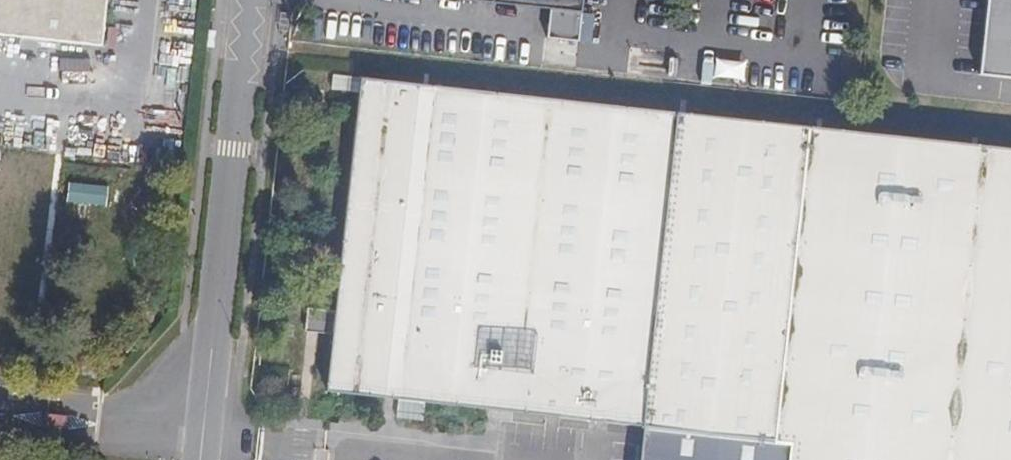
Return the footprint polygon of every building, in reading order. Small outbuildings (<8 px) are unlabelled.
[(95,39),(99,0),(0,0),(0,28),(95,39)] [(549,9),(546,39),(577,42),(581,0),(460,0),(549,9)] [(978,75),(1010,79),(1010,0),(987,0),(978,75)] [(808,129),(360,80),(335,313),(332,337),(326,392),(638,426),(774,441),(808,129)] [(808,129),(774,441),(786,442),(784,459),(1010,459),(1010,152),(808,129)] [(332,337),(335,313),(311,310),(308,334),(332,337)] [(638,426),(634,459),(784,459),(786,442),(774,441),(638,426)]
